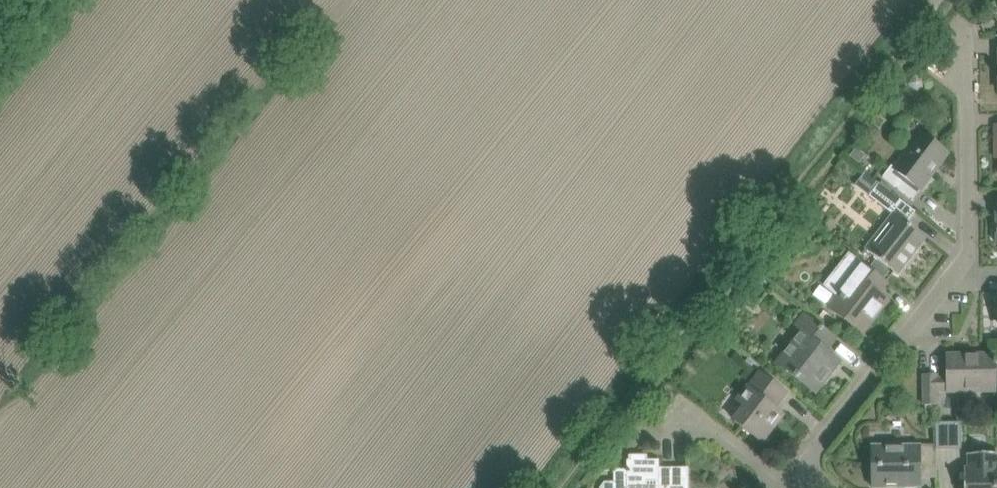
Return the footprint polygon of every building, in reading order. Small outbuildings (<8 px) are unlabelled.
[(882,176),(897,188),(913,200),(940,165),(937,162),(945,151),(921,133),(896,166),(892,164),(882,176)] [(891,211),(895,214),(905,222),(914,210),(880,184),(871,196),(891,211)] [(895,214),(867,250),(898,274),(926,238),(910,226),(905,222),(895,214)] [(874,259),(868,266),(871,269),(882,277),(888,270),(874,259)] [(830,308),(846,321),(862,333),(888,300),(878,293),(887,281),(882,277),(871,269),(868,266),(865,264),(830,308)] [(824,310),(817,318),(829,327),(835,319),(824,310)] [(778,364),(800,380),(816,393),(840,361),(826,350),(835,339),(805,315),(795,328),(802,333),(778,364)] [(938,405),(938,390),(947,390),(947,393),(996,393),(996,387),(996,363),(995,363),(995,354),(947,355),(947,378),(938,378),(938,375),(923,376),(924,405),(938,405)] [(739,399),(746,405),(734,421),(762,442),(784,414),(775,408),(786,393),(762,374),(751,388),(749,386),(739,399)] [(936,422),(936,445),(936,449),(961,449),(961,422),(936,422)] [(872,446),(872,451),(873,487),(921,487),(921,471),(936,471),(936,449),(936,445),(872,446)] [(965,486),(965,487),(996,487),(996,454),(968,455),(968,468),(965,468),(965,486)] [(600,487),(689,487),(689,467),(660,468),(659,460),(647,460),(647,456),(630,456),(630,460),(627,460),(627,469),(614,470),(614,482),(605,482),(600,487)]
